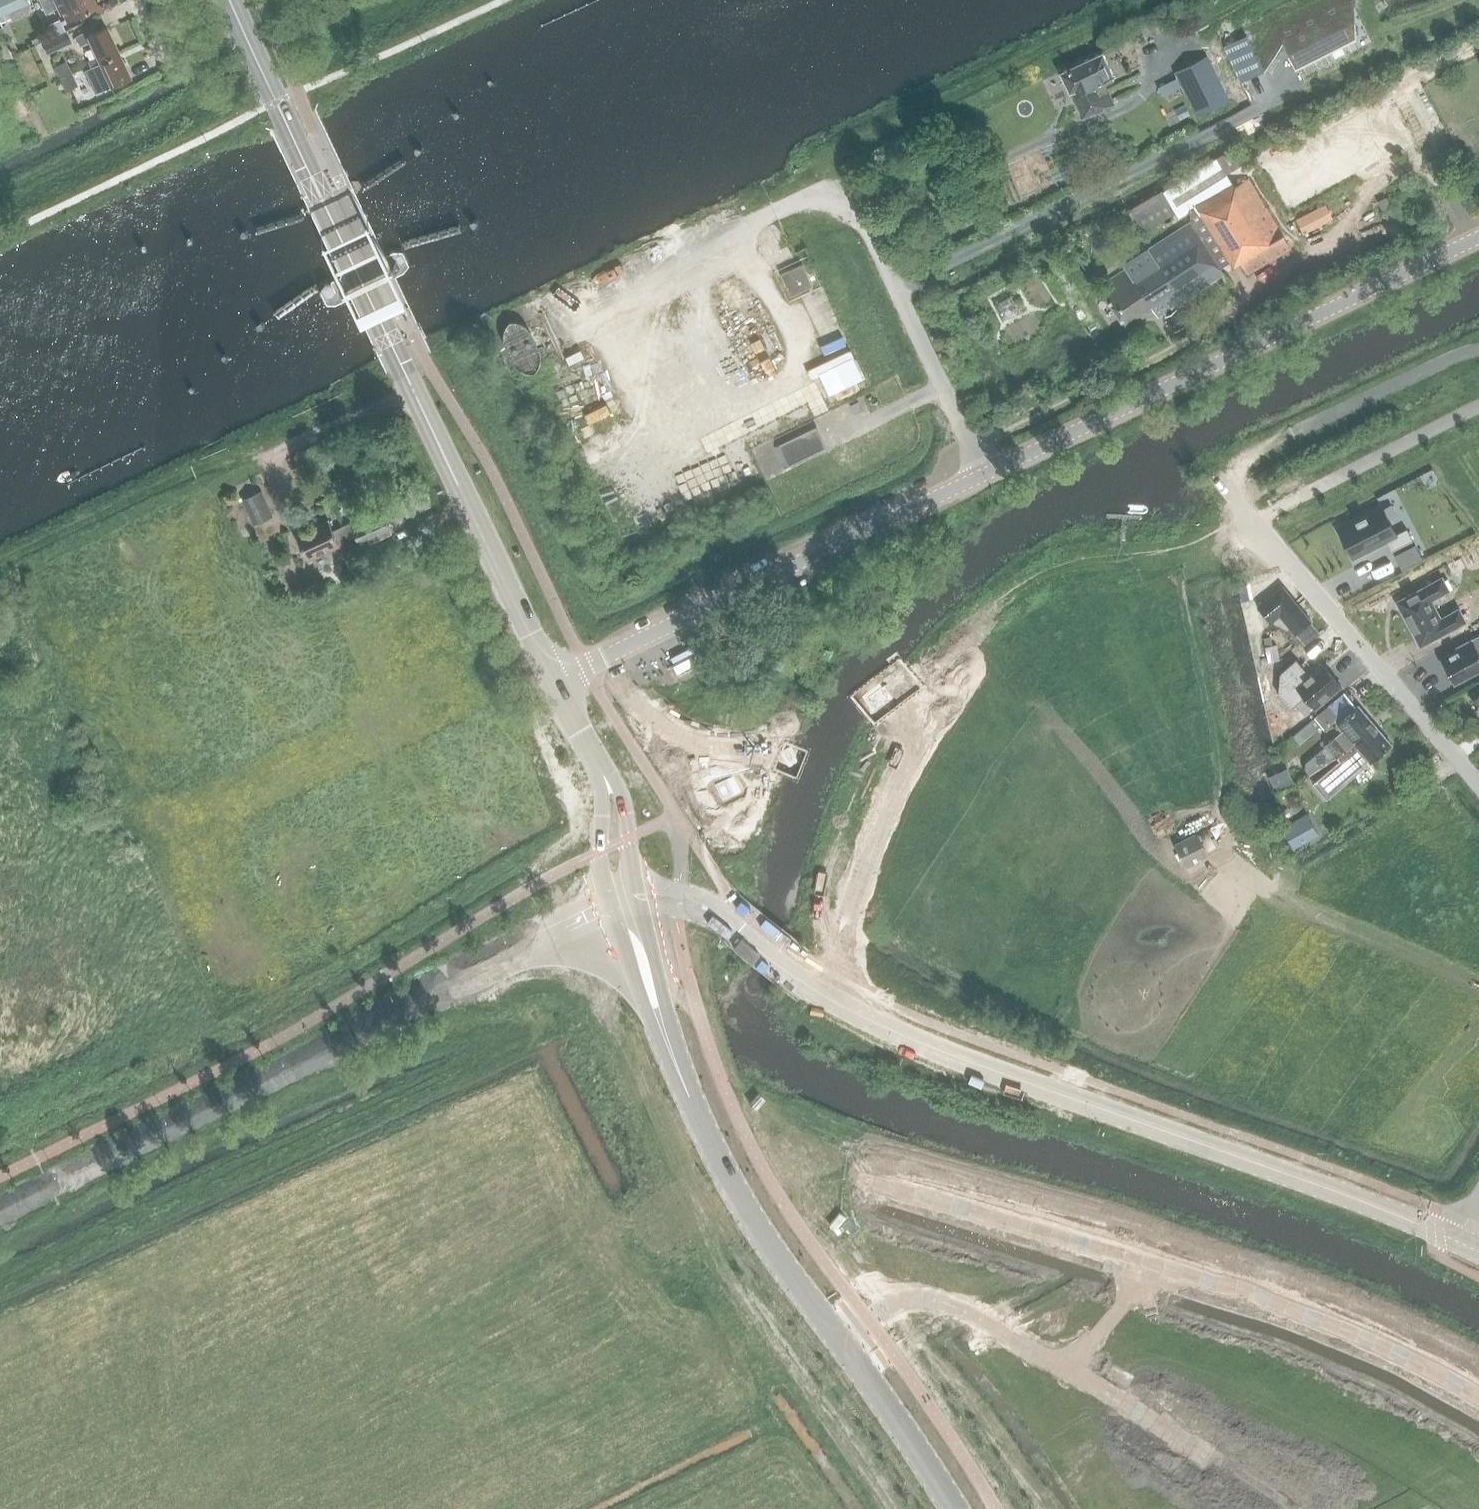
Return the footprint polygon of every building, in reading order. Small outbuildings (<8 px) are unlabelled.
[(10,18),(8,13),(29,4),(28,0),(0,0),(0,23),(10,18)] [(44,12),(56,7),(62,22),(75,16),(77,15),(86,11),(95,6),(93,0),(39,0),(44,12)] [(1281,43),(1293,67),(1350,38),(1339,16),(1351,9),(1350,7),(1352,0),(1346,0),(1278,35),(1267,60),(1278,44),(1281,43)] [(88,16),(86,11),(77,15),(79,20),(88,16)] [(88,66),(116,53),(105,27),(86,37),(84,32),(74,37),(79,47),(89,42),(96,57),(86,61),(88,66)] [(70,41),(65,32),(42,44),(47,54),(70,41)] [(128,78),(116,53),(88,66),(90,71),(100,66),(110,86),(128,78)] [(1082,117),(1102,107),(1113,102),(1104,83),(1113,79),(1111,76),(1112,75),(1101,53),(1060,72),(1082,117)] [(1196,117),(1229,101),(1206,56),(1173,72),(1177,79),(1158,88),(1162,96),(1181,87),(1196,117)] [(60,79),(71,74),(65,61),(53,66),(60,79)] [(71,74),(60,79),(66,92),(77,87),(71,74)] [(1216,158),(1225,173),(1239,165),(1231,150),(1216,158)] [(1190,212),(1191,221),(1219,267),(1228,261),(1232,268),(1240,263),(1248,276),(1290,250),(1248,179),(1233,187),(1225,173),(1216,158),(1166,188),(1182,215),(1189,210),(1190,212)] [(1388,218),(1397,213),(1386,195),(1377,200),(1388,218)] [(1303,231),(1333,217),(1326,201),(1295,216),(1303,231)] [(1224,278),(1221,274),(1193,226),(1125,267),(1127,271),(1109,282),(1114,290),(1104,296),(1126,327),(1153,309),(1157,317),(1162,314),(1173,332),(1184,326),(1173,308),(1224,278)] [(326,306),(335,306),(351,299),(403,273),(409,265),(401,249),(390,248),(323,280),(317,288),(326,306)] [(811,429),(773,447),(783,469),(821,450),(811,429)] [(243,499),(254,525),(273,517),(262,490),(243,499)] [(342,526),(344,532),(348,541),(357,536),(362,547),(395,532),(384,506),(350,520),(351,522),(342,526)] [(1381,506),(1337,529),(1352,558),(1386,540),(1392,551),(1412,540),(1406,529),(1395,534),(1381,506)] [(339,545),(348,541),(344,532),(342,526),(332,530),(328,521),(295,536),(307,561),(340,546),(339,545)] [(1402,570),(1422,559),(1414,544),(1394,555),(1402,570)] [(1407,624),(1434,608),(1430,600),(1448,590),(1441,577),(1398,600),(1402,607),(1399,609),(1407,624)] [(1270,622),(1279,615),(1294,634),(1311,621),(1282,585),(1281,586),(1257,606),(1270,622)] [(1474,592),(1461,599),(1466,610),(1478,603),(1478,602),(1474,592)] [(1440,618),(1434,608),(1407,624),(1415,639),(1418,637),(1422,644),(1464,622),(1458,609),(1440,618)] [(1471,640),(1471,639),(1453,649),(1455,651),(1441,659),(1445,666),(1444,667),(1446,670),(1445,673),(1451,679),(1453,683),(1478,669),(1478,635),(1471,640)] [(675,653),(651,666),(658,678),(681,666),(675,653)] [(1313,707),(1339,685),(1322,664),(1296,686),(1292,682),(1279,694),(1288,705),(1301,693),(1313,707)] [(1470,693),(1478,711),(1478,689),(1470,693)] [(1325,745),(1336,757),(1374,725),(1357,705),(1335,723),(1342,731),(1325,745)] [(1327,706),(1313,718),(1323,729),(1337,718),(1327,706)] [(1369,763),(1391,745),(1374,725),(1336,757),(1337,759),(1311,782),(1311,783),(1317,778),(1328,792),(1360,765),(1357,762),(1358,761),(1357,760),(1362,755),(1369,763)] [(1287,768),(1268,776),(1275,789),(1293,781),(1287,768)] [(1307,816),(1282,829),(1292,848),(1317,835),(1307,816)] [(1185,867),(1207,857),(1196,833),(1174,843),(1185,867)]
